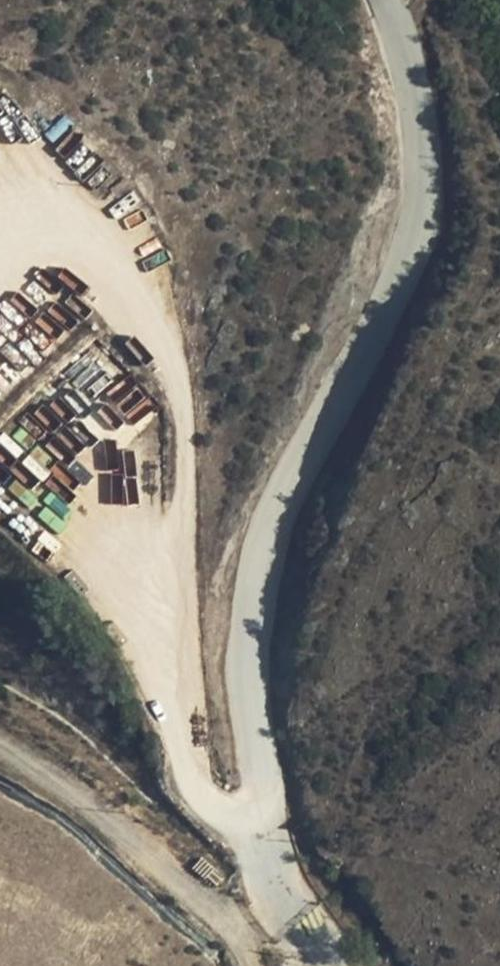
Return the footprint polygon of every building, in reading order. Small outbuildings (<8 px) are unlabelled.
[(49,432),(119,376),(95,346),(64,371),(73,381),(33,413),(49,432)] [(10,384),(0,375),(0,394),(10,384)] [(100,394),(105,404),(45,439),(59,464),(78,454),(89,473),(99,468),(87,447),(128,423),(131,429),(155,415),(132,375),(100,394)] [(37,444),(25,454),(6,434),(0,439),(0,474),(8,467),(28,489),(55,464),(37,444)] [(125,503),(136,502),(133,448),(123,449),(125,503)] [(84,485),(92,475),(72,460),(64,470),(84,485)] [(111,465),(114,502),(124,501),(122,465),(111,465)] [(14,478),(6,489),(30,509),(39,499),(14,478)] [(56,531),(73,511),(52,493),(34,514),(56,531)] [(200,856),(190,870),(214,887),(225,874),(200,856)]
